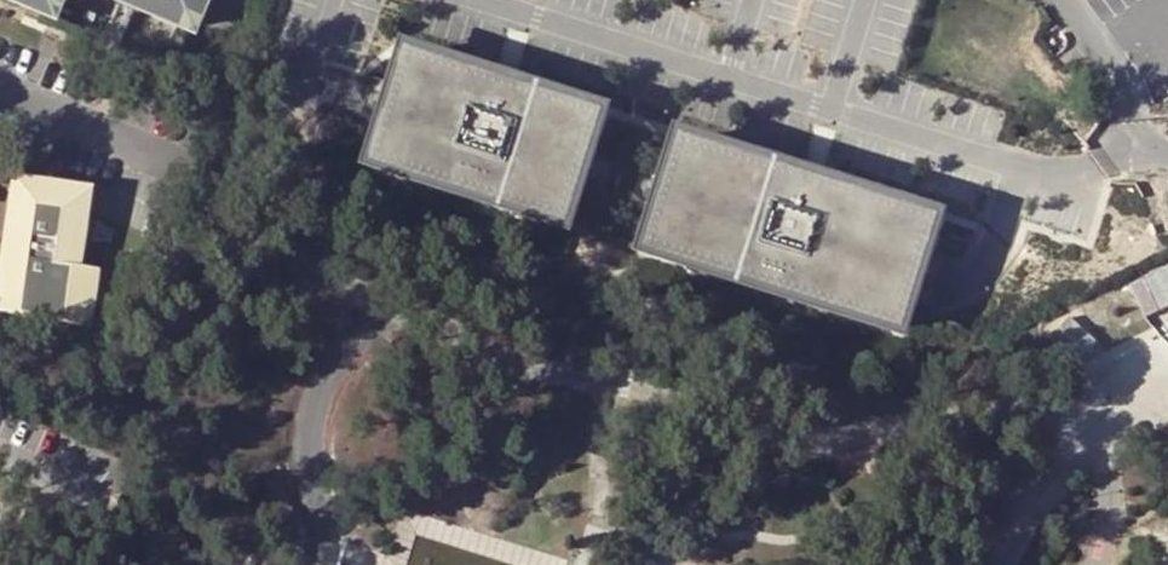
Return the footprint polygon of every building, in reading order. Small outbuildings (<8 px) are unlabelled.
[(49,22),(54,12),(59,0),(0,0),(49,22)] [(54,12),(56,13),(66,14),(76,12),(86,6),(90,0),(59,0),(54,12)] [(115,7),(137,17),(187,39),(204,0),(99,0),(115,7)] [(137,17),(115,7),(111,18),(132,27),(137,17)] [(563,225),(598,114),(402,53),(393,84),(379,133),(370,164),(563,225)] [(379,133),(393,84),(369,78),(363,100),(356,125),(379,133)] [(925,252),(936,220),(669,137),(634,247),(900,332),(910,299),(925,252)] [(0,172),(0,321),(79,331),(87,276),(58,272),(61,250),(71,251),(77,207),(11,203),(17,176),(0,172)] [(949,259),(925,252),(910,299),(934,306),(941,284),(949,259)]
